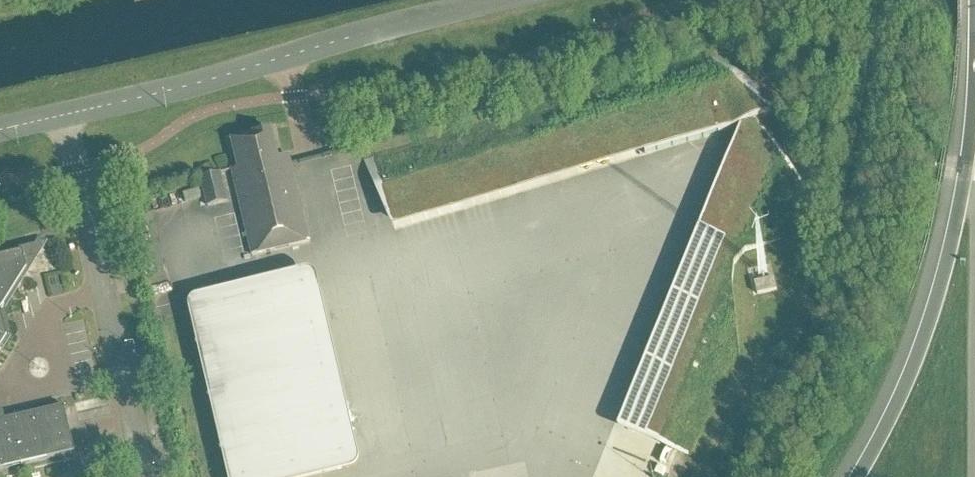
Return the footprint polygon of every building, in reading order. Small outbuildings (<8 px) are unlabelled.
[(771,118),(708,55),(373,157),(383,191),(633,115),(645,155),(741,127),(723,171),(762,187),(658,442),(689,454),(740,357),(733,285),(734,267),(746,252),(784,239),(801,184),(753,122),(771,118)] [(232,142),(239,169),(233,171),(253,255),(308,242),(288,157),(278,160),(272,133),(247,139),(244,138),(239,139),(237,141),(232,142)] [(200,180),(202,186),(208,210),(229,204),(221,174),(200,180)] [(8,340),(2,313),(28,272),(24,254),(0,260),(0,353),(8,340)] [(196,295),(232,476),(321,476),(364,469),(325,269),(196,295)] [(770,280),(751,285),(754,297),(773,292),(770,280)] [(76,455),(65,408),(6,422),(0,424),(0,472),(76,455)] [(108,464),(97,466),(100,476),(111,476),(108,464)]
